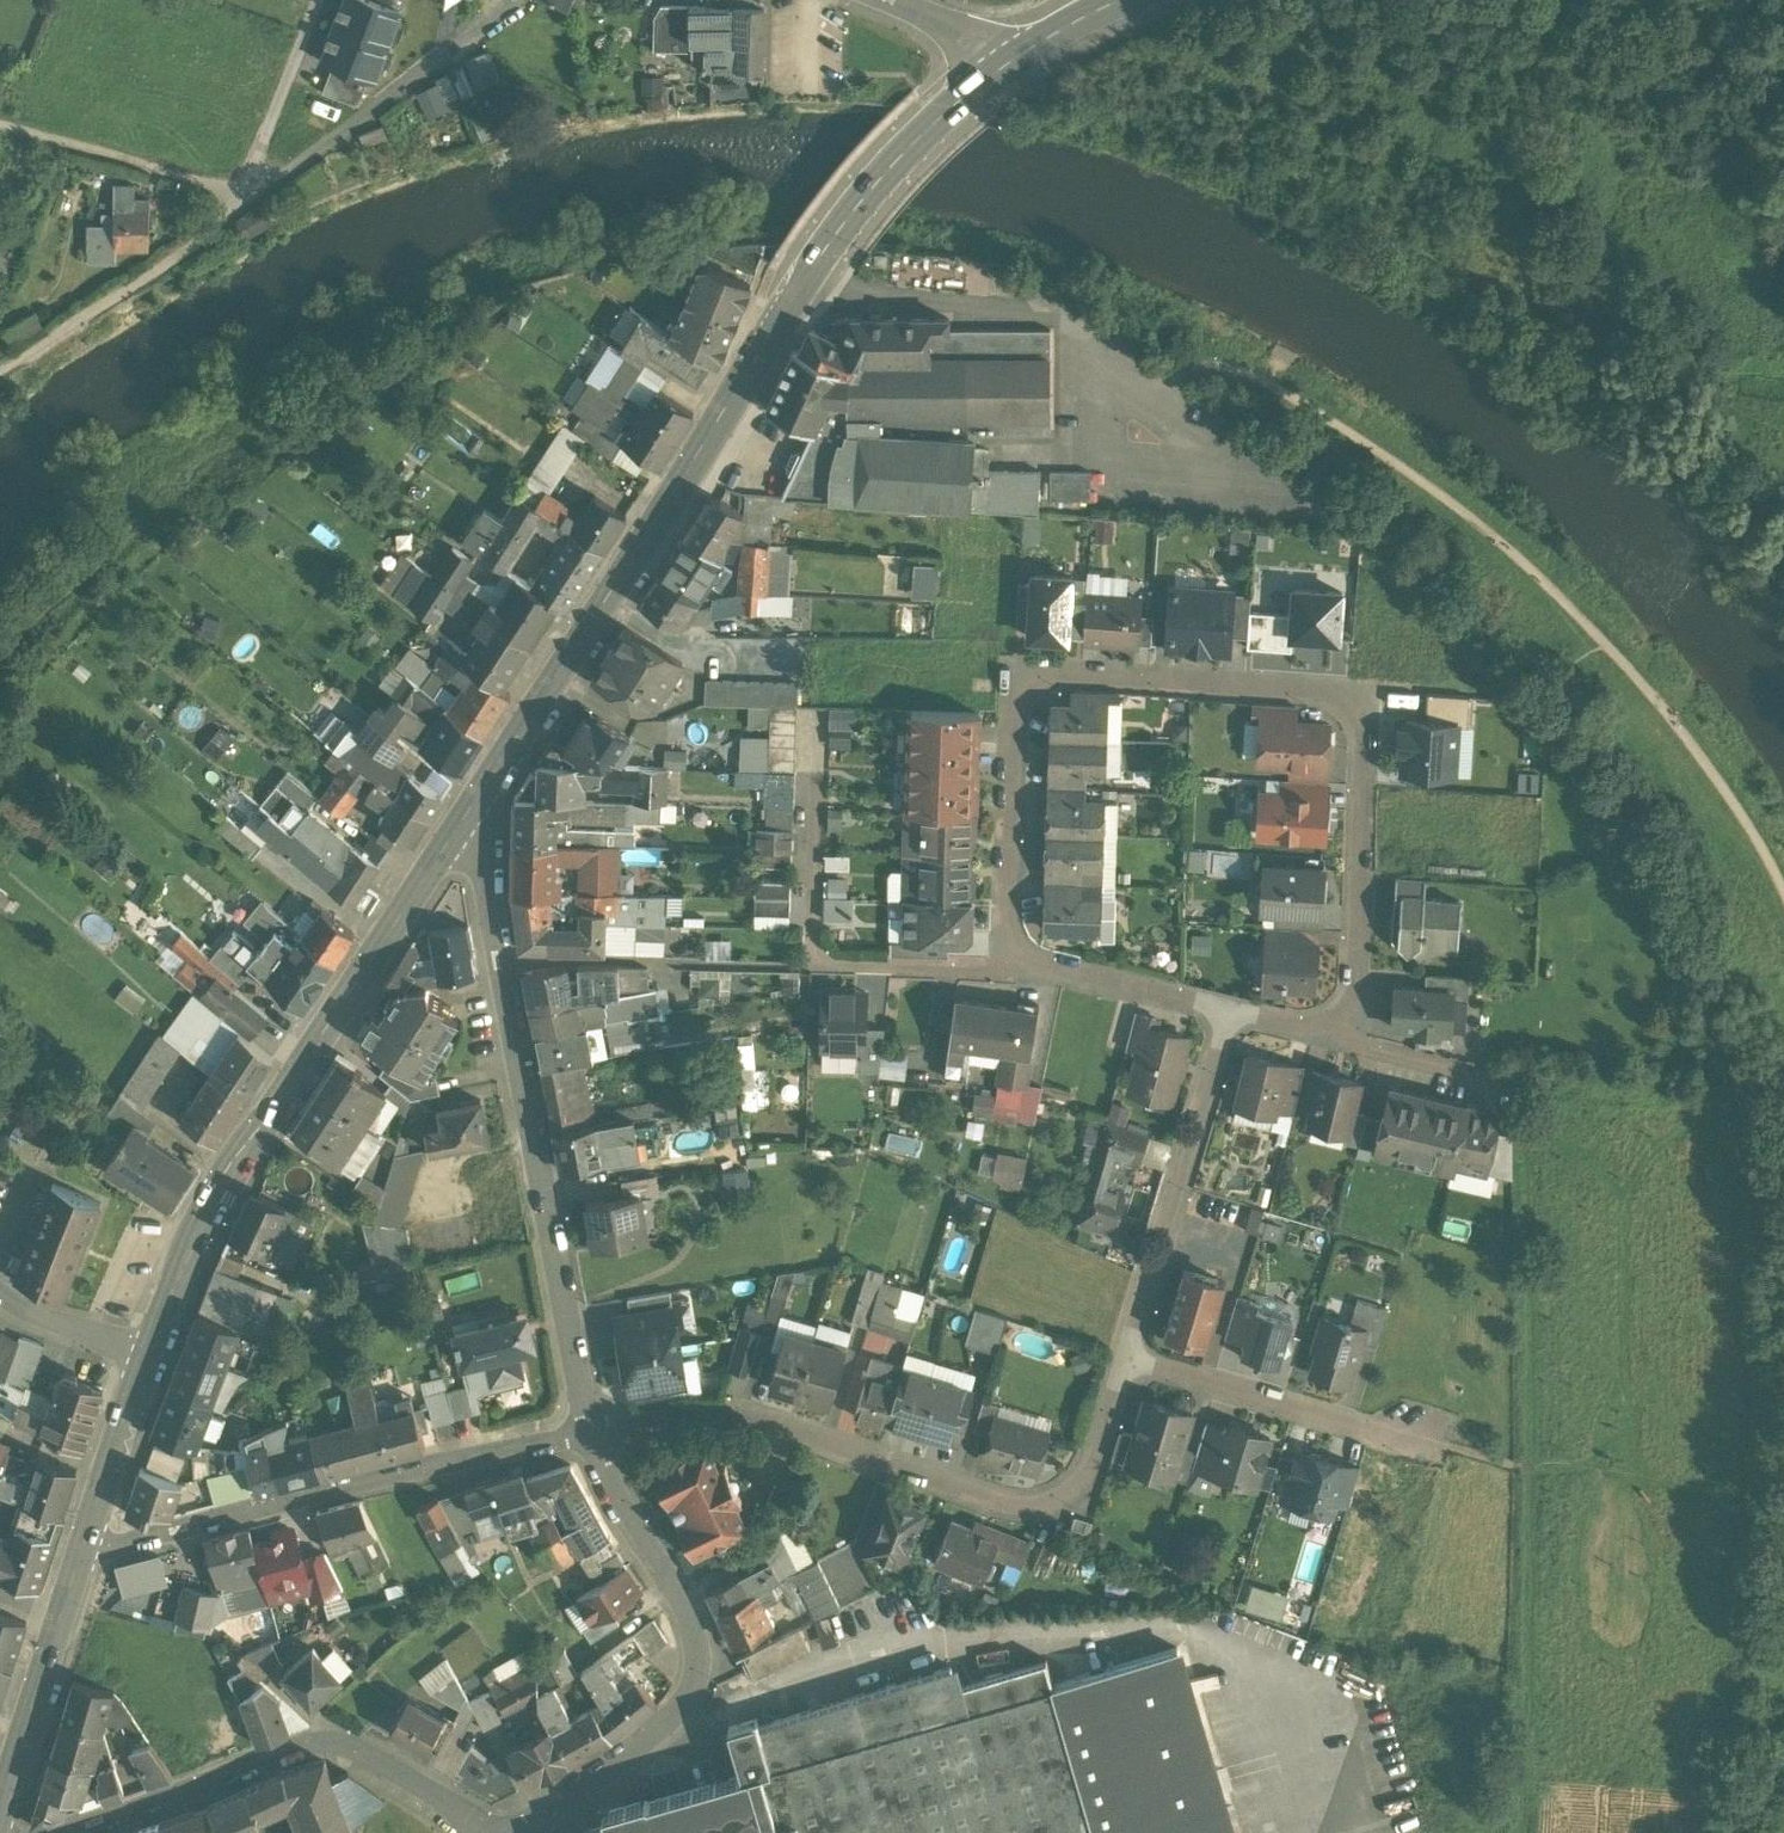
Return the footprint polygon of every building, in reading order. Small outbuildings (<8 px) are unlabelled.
[(334,25),(387,45),(401,9),(396,7),(376,0),(347,0),(344,7),(341,6),(334,25)] [(757,0),(719,0),(719,5),(691,4),(691,48),(692,62),(703,61),(703,66),(749,66),(750,77),(764,78),(765,5),(757,0)] [(661,4),(655,13),(656,47),(691,48),(691,4),(661,4)] [(330,45),(324,62),(333,65),(369,79),(374,81),(387,45),(334,25),(327,44),(330,45)] [(479,87),(500,77),(489,52),(467,62),(479,87)] [(369,79),(333,65),(323,92),(359,105),(369,79)] [(462,95),(473,90),(464,68),(453,73),(462,95)] [(664,105),(662,93),(648,95),(650,107),(664,105)] [(485,137),(506,129),(497,107),(477,115),(485,137)] [(387,135),(383,125),(360,135),(364,145),(387,135)] [(135,185),(115,184),(115,198),(135,198),(135,185)] [(135,198),(115,198),(115,224),(91,224),(91,260),(116,260),(116,248),(149,249),(150,198),(135,198)] [(887,254),(874,253),(873,264),(886,265),(887,254)] [(700,266),(679,318),(672,315),(666,331),(712,360),(717,364),(751,282),(709,264),(700,266)] [(666,331),(640,314),(629,332),(634,335),(625,349),(629,352),(641,360),(649,348),(699,380),(712,360),(666,331)] [(815,430),(812,429),(782,495),(794,495),(971,508),(972,486),(986,487),(987,469),(989,447),(975,446),(976,428),(1011,428),(1011,429),(1051,429),(1051,328),(928,328),(929,316),(852,316),(841,340),(811,326),(800,349),(843,369),(815,430)] [(624,340),(618,335),(617,337),(611,333),(608,338),(620,346),(624,340)] [(800,349),(795,347),(767,408),(812,429),(815,430),(843,369),(800,349)] [(629,352),(604,390),(620,401),(626,392),(645,362),(641,360),(629,352)] [(604,390),(591,381),(574,407),(583,414),(603,427),(615,409),(620,401),(604,390)] [(694,411),(650,383),(643,394),(650,399),(645,407),(640,413),(677,437),(694,411)] [(639,400),(626,392),(620,401),(640,413),(645,407),(639,400)] [(640,413),(620,401),(615,409),(627,417),(636,420),(640,413)] [(636,420),(630,428),(623,424),(616,435),(659,464),(677,437),(640,413),(636,420)] [(603,427),(583,414),(571,429),(581,436),(593,443),(603,427)] [(564,425),(541,459),(559,470),(581,436),(571,429),(564,425)] [(541,460),(516,492),(536,505),(546,489),(558,472),(541,460)] [(1040,470),(987,469),(986,487),(985,508),(1038,512),(1040,470)] [(1091,470),(1051,470),(1051,497),(1090,498),(1091,470)] [(986,487),(972,486),(971,508),(985,508),(986,487)] [(581,515),(546,489),(536,505),(543,510),(570,527),(572,528),(581,515)] [(536,505),(516,492),(501,517),(527,535),(536,520),(543,510),(536,505)] [(773,494),(748,493),(746,539),(769,541),(770,541),(772,509),(773,494)] [(581,515),(572,528),(603,548),(625,514),(595,494),(581,515)] [(782,495),(773,494),(772,509),(793,510),(794,495),(782,495)] [(710,496),(686,533),(722,557),(724,551),(727,537),(728,531),(731,531),(744,511),(721,497),(712,497),(710,496)] [(570,527),(543,510),(536,520),(563,538),(570,527)] [(482,514),(464,540),(481,551),(498,523),(482,514)] [(527,535),(501,517),(498,523),(481,551),(506,567),(527,535)] [(563,538),(532,584),(557,601),(566,607),(603,548),(572,528),(570,527),(563,538)] [(722,557),(686,533),(675,550),(659,575),(695,599),(722,557)] [(744,539),(727,537),(724,551),(743,552),(744,539)] [(746,539),(744,539),(743,552),(740,589),(765,591),(769,541),(746,539)] [(472,558),(452,543),(432,575),(453,588),(465,571),(465,570),(472,558)] [(939,596),(939,562),(916,562),(916,596),(939,596)] [(424,570),(406,599),(413,604),(432,575),(424,570)] [(498,582),(479,580),(465,570),(465,571),(453,588),(452,591),(464,599),(474,605),(484,611),(492,600),(498,604),(508,589),(498,582)] [(1071,576),(1033,574),(1032,584),(1030,626),(1029,636),(1067,638),(1067,633),(1083,634),(1085,600),(1070,598),(1071,576)] [(453,588),(432,575),(413,604),(434,618),(452,591),(453,588)] [(532,584),(517,575),(508,589),(498,604),(492,600),(484,611),(529,642),(538,630),(541,628),(544,625),(546,621),(546,617),(557,601),(532,584)] [(695,599),(659,575),(643,600),(678,624),(695,599)] [(1032,584),(1018,583),(1015,626),(1030,626),(1032,584)] [(1289,638),(1292,638),(1341,640),(1344,589),(1291,586),(1290,612),(1289,638)] [(765,591),(740,589),(739,609),(764,611),(765,591)] [(1231,592),(1173,589),(1169,646),(1188,647),(1192,645),(1204,646),(1207,649),(1227,650),(1228,635),(1231,592)] [(1250,594),(1231,592),(1228,635),(1247,636),(1249,610),(1250,594)] [(1127,596),(1086,594),(1085,600),(1083,634),(1083,640),(1137,643),(1139,614),(1125,613),(1127,596)] [(474,605),(464,599),(455,612),(465,618),(474,605)] [(1290,612),(1249,610),(1247,636),(1247,645),(1291,647),(1292,638),(1289,638),(1290,612)] [(529,642),(484,611),(473,627),(480,632),(464,656),(501,686),(512,669),(516,667),(519,663),(521,659),(521,655),(529,642)] [(1153,615),(1139,614),(1137,643),(1151,644),(1153,615)] [(627,624),(594,675),(638,703),(655,703),(683,661),(627,624)] [(463,647),(442,630),(438,636),(450,645),(459,653),(463,647)] [(450,645),(431,669),(446,680),(453,669),(468,681),(451,709),(483,735),(510,693),(501,686),(464,656),(459,653),(450,645)] [(1288,668),(1288,649),(1255,649),(1254,668),(1288,668)] [(425,677),(420,684),(422,686),(435,696),(446,680),(431,669),(425,677)] [(425,677),(418,671),(414,679),(420,684),(425,677)] [(391,701),(384,711),(400,722),(413,702),(422,686),(420,684),(414,679),(408,675),(391,701)] [(798,681),(706,678),(705,702),(771,705),(797,706),(798,681)] [(435,696),(422,686),(413,702),(434,720),(445,704),(435,696)] [(1105,692),(1074,690),(1073,705),(1104,706),(1105,692)] [(391,701),(379,694),(373,703),(384,711),(391,701)] [(1427,695),(1425,722),(1458,724),(1468,725),(1470,697),(1427,695)] [(1295,705),(1255,702),(1253,721),(1263,721),(1263,720),(1294,722),(1295,705)] [(434,720),(422,741),(462,767),(483,735),(451,709),(445,704),(434,720)] [(1073,705),(1053,704),(1052,738),(1105,740),(1107,706),(1104,706),(1073,705)] [(797,706),(771,705),(768,770),(795,771),(797,706)] [(855,745),(856,706),(833,705),(833,745),(855,745)] [(978,712),(912,709),(911,730),(973,732),(973,725),(978,721),(978,712)] [(342,719),(331,710),(314,730),(325,739),(342,719)] [(599,714),(595,721),(586,715),(566,746),(553,738),(537,762),(540,762),(580,764),(605,765),(612,753),(615,756),(618,756),(619,754),(623,756),(627,750),(634,739),(630,737),(631,735),(599,714)] [(412,770),(394,757),(405,743),(372,716),(360,731),(367,737),(352,757),(371,771),(380,778),(379,780),(396,792),(430,815),(444,794),(412,772),(412,770)] [(342,719),(325,739),(326,740),(350,760),(352,757),(367,737),(360,731),(343,718),(342,719)] [(213,719),(201,736),(223,752),(235,734),(213,719)] [(1294,722),(1263,720),(1263,721),(1261,757),(1277,758),(1277,763),(1292,764),(1325,766),(1326,766),(1328,743),(1321,742),(1322,723),(1294,722)] [(1402,772),(1455,775),(1458,724),(1425,722),(1405,721),(1405,730),(1400,730),(1398,749),(1403,750),(1402,772)] [(973,732),(911,730),(910,750),(977,753),(977,744),(973,739),(973,732)] [(1105,740),(1052,738),(1051,771),(1052,771),(1083,772),(1104,772),(1105,740)] [(350,760),(326,740),(318,749),(343,769),(350,760)] [(675,747),(673,764),(688,766),(690,749),(675,747)] [(977,753),(910,750),(910,770),(972,772),(972,765),(977,761),(977,753)] [(371,771),(352,757),(350,760),(343,769),(333,783),(352,796),(371,771)] [(580,764),(540,762),(540,772),(531,771),(515,796),(569,798),(579,798),(580,776),(580,764)] [(605,765),(580,764),(580,776),(584,779),(601,780),(601,781),(638,782),(638,766),(605,765)] [(1325,766),(1292,764),(1291,779),(1323,782),(1325,766)] [(666,767),(638,766),(638,782),(637,800),(660,801),(664,801),(666,767)] [(317,794),(287,769),(272,787),(304,812),(306,808),(317,794)] [(768,770),(767,770),(765,805),(767,805),(793,806),(795,771),(768,770)] [(972,772),(910,770),(909,790),(976,792),(976,784),(972,779),(972,772)] [(1083,772),(1052,771),(1052,786),(1083,787),(1083,772)] [(1291,779),(1284,779),(1283,793),(1283,794),(1300,795),(1300,806),(1325,808),(1327,782),(1323,782),(1291,779)] [(352,796),(333,783),(322,798),(341,812),(352,796)] [(1083,787),(1052,786),(1051,800),(1082,801),(1083,787)] [(304,812),(272,787),(260,802),(289,826),(292,828),(304,812)] [(976,792),(909,790),(909,810),(971,813),(971,806),(976,801),(976,792)] [(430,815),(396,792),(380,817),(414,839),(430,815)] [(1300,795),(1283,794),(1283,793),(1266,792),(1265,803),(1258,808),(1257,819),(1263,826),(1263,835),(1323,839),(1325,808),(1300,806),(1300,795)] [(569,798),(515,796),(515,815),(556,816),(556,809),(567,809),(569,809),(569,798)] [(579,798),(569,798),(569,809),(567,809),(567,818),(626,820),(626,818),(659,819),(660,801),(637,800),(579,798)] [(1051,800),(1050,800),(1049,833),(1102,835),(1103,802),(1051,800)] [(289,826),(260,802),(249,815),(271,833),(279,840),(289,826)] [(1118,803),(1103,802),(1102,835),(1116,836),(1118,803)] [(793,806),(767,805),(766,827),(793,828),(793,806)] [(379,861),(306,808),(304,812),(292,828),(344,870),(364,885),(379,861)] [(971,813),(909,810),(908,853),(970,855),(970,835),(975,831),(975,813),(971,813)] [(263,843),(226,814),(217,825),(254,855),(263,843)] [(271,833),(249,815),(241,825),(263,843),(271,833)] [(556,816),(515,815),(514,843),(555,844),(556,820),(556,816)] [(604,829),(566,827),(560,821),(556,820),(555,844),(603,846),(604,829)] [(292,828),(289,826),(279,840),(333,885),(344,870),(292,828)] [(766,827),(757,827),(756,849),(792,850),(793,828),(766,827)] [(1102,835),(1049,833),(1048,866),(1049,866),(1080,868),(1101,868),(1102,835)] [(555,844),(514,843),(513,893),(554,893),(555,861),(555,844)] [(603,846),(555,844),(555,861),(582,861),(580,894),(607,894),(615,894),(617,846),(603,846)] [(792,850),(756,849),(756,864),(792,866),(792,850)] [(970,855),(908,853),(907,873),(921,873),(920,898),(972,898),(973,898),(973,879),(969,875),(970,855)] [(1080,868),(1049,866),(1048,881),(1079,882),(1080,868)] [(1325,870),(1269,866),(1268,879),(1264,879),(1258,884),(1257,891),(1263,898),(1266,898),(1266,912),(1279,913),(1280,912),(1299,913),(1300,904),(1323,905),(1323,901),(1326,898),(1326,891),(1324,888),(1325,870)] [(364,885),(344,870),(333,885),(332,886),(354,901),(364,885)] [(907,873),(893,878),(892,897),(903,897),(907,873)] [(921,873),(907,873),(903,897),(910,898),(920,898),(921,873)] [(854,917),(853,874),(829,875),(830,918),(854,917)] [(1426,880),(1396,877),(1394,908),(1400,909),(1423,910),(1424,899),(1426,880)] [(791,881),(755,880),(755,895),(790,896),(791,881)] [(1079,882),(1048,881),(1048,895),(1079,896),(1079,882)] [(379,894),(364,885),(354,901),(368,911),(379,894)] [(513,893),(521,947),(543,948),(542,942),(550,941),(546,910),(580,910),(580,894),(554,893),(513,893)] [(670,893),(669,910),(684,910),(684,893),(670,893)] [(607,894),(580,894),(580,910),(607,911),(607,910),(607,894)] [(615,894),(607,894),(607,910),(620,911),(626,911),(626,894),(615,894)] [(1048,895),(1047,895),(1045,929),(1099,931),(1100,897),(1079,896),(1048,895)] [(323,906),(313,898),(307,907),(317,916),(323,906)] [(920,898),(910,898),(905,903),(905,910),(910,915),(910,938),(905,938),(905,939),(905,941),(948,941),(964,941),(971,935),(972,898),(920,898)] [(1461,902),(1424,899),(1423,910),(1400,909),(1399,921),(1391,927),(1391,937),(1402,950),(1414,951),(1422,944),(1436,945),(1438,948),(1457,950),(1459,931),(1455,927),(1456,921),(1460,922),(1461,902)] [(264,901),(246,922),(266,939),(275,929),(295,944),(302,932),(264,901)] [(1323,905),(1300,904),(1299,913),(1280,912),(1279,913),(1278,927),(1301,928),(1321,930),(1323,905)] [(354,930),(323,906),(317,916),(305,934),(335,959),(354,930)] [(580,910),(546,910),(550,941),(542,942),(543,948),(607,950),(607,911),(580,910)] [(626,911),(620,911),(619,929),(635,929),(635,923),(636,911),(626,911)] [(664,924),(635,923),(635,929),(635,939),(663,941),(664,924)] [(468,924),(430,930),(438,980),(478,974),(468,924)] [(1278,927),(1269,926),(1268,942),(1300,944),(1301,928),(1278,927)] [(257,950),(234,928),(224,939),(248,962),(257,950)] [(295,944),(275,929),(266,939),(257,950),(248,962),(253,967),(270,981),(271,979),(286,957),(295,944)] [(210,956),(183,932),(172,946),(190,961),(178,976),(201,996),(202,997),(206,991),(204,990),(216,974),(223,979),(228,972),(210,956)] [(305,934),(302,932),(295,944),(286,957),(304,969),(302,972),(319,983),(335,959),(305,934)] [(248,962),(224,939),(210,956),(228,972),(240,981),(253,967),(248,962)] [(905,939),(890,939),(890,954),(948,956),(948,941),(905,941),(905,939)] [(1268,942),(1267,942),(1264,979),(1282,981),(1281,985),(1314,988),(1316,962),(1314,962),(1316,945),(1300,944),(1268,942)] [(304,969),(286,957),(271,979),(304,1007),(319,983),(302,972),(304,969)] [(417,972),(399,964),(385,985),(399,991),(404,990),(404,986),(417,972)] [(617,964),(578,965),(579,979),(581,978),(582,989),(570,991),(572,1003),(603,997),(619,994),(620,993),(618,965),(617,964)] [(565,965),(525,971),(532,1010),(572,1003),(570,991),(565,965)] [(647,966),(618,965),(620,993),(623,993),(640,991),(650,990),(650,988),(647,966)] [(240,981),(228,972),(223,979),(234,988),(240,981)] [(417,972),(404,986),(423,982),(422,975),(417,972)] [(223,979),(216,974),(204,990),(206,991),(221,1004),(234,988),(223,979)] [(732,999),(732,975),(704,974),(703,998),(732,999)] [(1469,977),(1426,974),(1425,989),(1453,991),(1452,998),(1467,999),(1469,977)] [(423,982),(404,986),(404,990),(399,991),(386,1010),(387,1015),(391,1018),(388,1023),(375,1014),(361,1034),(363,1040),(389,1058),(420,1079),(425,1072),(442,1047),(439,1046),(458,1018),(441,1007),(444,1003),(429,994),(427,982),(423,982)] [(1425,989),(1396,987),(1393,1026),(1417,1028),(1416,1033),(1437,1034),(1437,1029),(1450,1030),(1452,998),(1453,991),(1425,989)] [(266,1014),(234,988),(221,1004),(253,1030),(266,1014)] [(650,990),(640,991),(643,1014),(658,1012),(655,988),(650,988),(650,990)] [(853,991),(823,990),(822,1048),(858,1049),(865,1049),(866,1028),(866,1001),(853,1001),(853,991)] [(640,991),(623,993),(625,1006),(626,1014),(630,1014),(630,1017),(643,1014),(640,991)] [(619,994),(603,997),(605,1009),(625,1006),(623,993),(620,993),(619,994)] [(195,1013),(174,1043),(180,1048),(188,1054),(210,1024),(212,1026),(222,1014),(202,997),(201,996),(191,1010),(195,1013)] [(603,997),(578,1002),(580,1015),(605,1010),(605,1009),(603,997)] [(1017,1008),(955,1000),(953,1018),(947,1017),(945,1029),(951,1030),(949,1042),(969,1045),(1003,1050),(1031,1054),(1038,1005),(1018,1002),(1017,1008)] [(572,1003),(532,1010),(536,1034),(582,1026),(580,1015),(578,1002),(572,1003)] [(625,1006),(605,1009),(605,1010),(606,1017),(626,1014),(625,1006)] [(1148,1016),(1135,1013),(1126,1047),(1139,1051),(1146,1026),(1148,1016)] [(643,1014),(630,1017),(630,1014),(626,1014),(606,1017),(613,1054),(648,1049),(643,1014)] [(1160,1019),(1148,1016),(1146,1026),(1157,1029),(1160,1019)] [(582,1026),(536,1034),(542,1066),(582,1059),(594,1057),(588,1025),(582,1026)] [(1157,1029),(1146,1026),(1139,1051),(1129,1090),(1169,1101),(1177,1071),(1178,1071),(1187,1036),(1163,1030),(1163,1031),(1157,1029)] [(884,1028),(866,1028),(865,1049),(858,1049),(857,1069),(879,1069),(884,1028)] [(239,1029),(211,1072),(245,1099),(272,1056),(239,1029)] [(160,1032),(120,1092),(131,1101),(141,1108),(180,1048),(174,1043),(160,1032)] [(969,1045),(949,1042),(944,1076),(966,1080),(969,1045)] [(1031,1054),(1003,1050),(998,1084),(1026,1088),(1031,1054)] [(1285,1064),(1248,1055),(1236,1104),(1274,1113),(1285,1065),(1285,1064)] [(362,1072),(341,1057),(318,1091),(366,1123),(385,1096),(386,1092),(385,1091),(361,1076),(362,1072)] [(420,1079),(389,1058),(380,1072),(391,1083),(410,1098),(439,1092),(436,1078),(425,1072),(420,1079)] [(582,1059),(542,1066),(554,1130),(594,1123),(582,1059)] [(906,1066),(880,1063),(879,1076),(905,1078),(906,1066)] [(1303,1069),(1285,1065),(1274,1113),(1271,1127),(1288,1131),(1295,1102),(1303,1069)] [(1321,1074),(1303,1069),(1295,1102),(1313,1106),(1321,1074)] [(211,1072),(183,1116),(217,1140),(245,1099),(211,1072)] [(1358,1081),(1321,1073),(1313,1106),(1310,1122),(1347,1130),(1358,1081)] [(410,1098),(391,1083),(385,1091),(386,1092),(385,1096),(406,1113),(410,1098)] [(1026,1088),(998,1084),(997,1096),(996,1102),(1018,1105),(1021,1105),(1024,1089),(1026,1089),(1026,1088)] [(1026,1089),(1024,1089),(1021,1105),(1018,1105),(1015,1117),(1034,1121),(1040,1092),(1026,1089)] [(1465,1106),(1391,1089),(1377,1149),(1396,1154),(1402,1151),(1428,1157),(1430,1162),(1451,1167),(1452,1162),(1465,1106)] [(366,1123),(318,1091),(291,1131),(354,1170),(379,1132),(366,1123)] [(131,1101),(120,1092),(109,1111),(121,1119),(131,1101)] [(977,1094),(975,1112),(994,1114),(996,1102),(997,1096),(977,1094)] [(480,1098),(440,1107),(444,1126),(448,1146),(488,1138),(480,1098)] [(635,1107),(616,1110),(617,1119),(634,1117),(675,1110),(671,1098),(634,1105),(635,1107)] [(131,1101),(121,1119),(132,1126),(135,1122),(151,1131),(157,1121),(141,1108),(131,1101)] [(1018,1105),(996,1102),(994,1114),(994,1119),(1015,1124),(1015,1117),(1018,1105)] [(716,1106),(719,1134),(739,1132),(736,1104),(716,1106)] [(1274,1113),(1236,1104),(1233,1118),(1271,1127),(1274,1113)] [(1498,1114),(1465,1106),(1452,1162),(1468,1166),(1469,1161),(1486,1165),(1498,1114)] [(675,1110),(634,1117),(637,1134),(677,1129),(675,1110)] [(1379,1117),(1366,1114),(1359,1144),(1372,1147),(1379,1117)] [(594,1123),(554,1130),(561,1168),(641,1156),(637,1134),(634,1117),(617,1119),(594,1123)] [(1106,1122),(1090,1118),(1084,1141),(1100,1145),(1106,1122)] [(1146,1134),(1107,1120),(1106,1122),(1100,1145),(1090,1181),(1094,1182),(1105,1185),(1115,1153),(1138,1160),(1146,1134)] [(151,1131),(135,1122),(132,1126),(107,1165),(127,1178),(128,1177),(170,1205),(194,1167),(148,1136),(151,1131)] [(444,1126),(425,1130),(427,1143),(429,1150),(448,1146),(444,1126)] [(405,1138),(398,1136),(392,1158),(407,1155),(405,1138)] [(407,1155),(392,1158),(384,1188),(379,1206),(373,1224),(402,1227),(422,1153),(421,1152),(407,1155)] [(1138,1160),(1115,1153),(1105,1185),(1124,1190),(1124,1183),(1129,1166),(1136,1165),(1138,1160)] [(1026,1159),(999,1154),(995,1176),(1021,1182),(1026,1159)] [(749,1167),(726,1169),(727,1190),(750,1189),(749,1167)] [(353,1188),(379,1206),(384,1188),(363,1174),(353,1188)] [(655,1174),(622,1180),(625,1196),(640,1193),(640,1196),(658,1193),(655,1174)] [(103,1201),(55,1181),(15,1276),(29,1282),(45,1289),(63,1296),(103,1201)] [(1105,1185),(1094,1182),(1083,1222),(1098,1226),(1095,1237),(1110,1241),(1124,1190),(1105,1185)] [(625,1196),(587,1202),(595,1248),(647,1239),(640,1196),(640,1193),(625,1196)] [(286,1207),(258,1194),(252,1208),(279,1221),(286,1207)] [(252,1208),(244,1205),(230,1235),(265,1252),(279,1221),(252,1208)] [(1264,1217),(1266,1210),(1252,1205),(1245,1227),(1280,1237),(1285,1223),(1264,1217)] [(279,1221),(265,1252),(287,1262),(302,1231),(292,1227),(299,1212),(286,1207),(279,1221)] [(362,1223),(373,1262),(411,1253),(413,1251),(407,1230),(362,1223)] [(257,1283),(216,1267),(204,1296),(246,1313),(257,1283)] [(1184,1269),(1165,1333),(1205,1346),(1225,1281),(1184,1269)] [(901,1287),(880,1281),(877,1293),(867,1326),(867,1327),(888,1333),(901,1287)] [(45,1289),(29,1282),(27,1289),(43,1295),(45,1289)] [(275,1290),(257,1283),(246,1313),(263,1320),(273,1294),(275,1290)] [(923,1294),(901,1287),(888,1333),(910,1340),(923,1294)] [(861,1288),(851,1321),(867,1326),(877,1293),(861,1288)] [(670,1291),(628,1298),(631,1314),(666,1308),(666,1310),(673,1308),(670,1291)] [(273,1294),(263,1320),(265,1320),(283,1327),(293,1302),(273,1294)] [(773,1294),(757,1350),(771,1354),(786,1298),(773,1294)] [(246,1313),(204,1296),(198,1313),(239,1328),(259,1335),(265,1320),(263,1320),(246,1313)] [(685,1331),(698,1328),(691,1296),(679,1299),(685,1331)] [(1238,1296),(1225,1337),(1245,1343),(1255,1309),(1257,1309),(1259,1302),(1238,1296)] [(1389,1308),(1357,1298),(1349,1325),(1364,1330),(1360,1344),(1376,1349),(1389,1308)] [(992,1312),(975,1307),(967,1338),(983,1343),(992,1312)] [(631,1314),(619,1316),(617,1319),(619,1333),(622,1335),(625,1354),(679,1345),(676,1324),(668,1325),(666,1310),(666,1308),(631,1314)] [(506,1309),(477,1316),(479,1325),(508,1318),(506,1309)] [(1257,1309),(1255,1309),(1245,1343),(1241,1356),(1279,1367),(1293,1320),(1257,1309)] [(1008,1317),(992,1312),(983,1343),(999,1347),(1008,1317)] [(239,1328),(198,1313),(170,1385),(211,1401),(239,1328)] [(479,1325),(455,1331),(458,1341),(456,1342),(458,1351),(460,1351),(463,1364),(487,1358),(516,1351),(535,1346),(527,1314),(508,1318),(479,1325)] [(1349,1325),(1323,1318),(1314,1349),(1319,1350),(1313,1371),(1330,1376),(1329,1378),(1348,1383),(1360,1344),(1364,1330),(1349,1325)] [(279,1348),(283,1327),(265,1320),(259,1335),(245,1374),(282,1353),(279,1348)] [(743,1326),(731,1367),(749,1372),(761,1331),(743,1326)] [(4,1334),(0,1341),(0,1371),(6,1375),(17,1342),(4,1334)] [(42,1344),(20,1336),(17,1342),(6,1375),(4,1380),(27,1388),(42,1344)] [(783,1336),(767,1387),(797,1396),(812,1345),(783,1336)] [(846,1349),(814,1339),(812,1345),(797,1396),(829,1405),(846,1349)] [(679,1345),(625,1354),(628,1373),(626,1375),(628,1389),(631,1391),(678,1384),(675,1367),(682,1366),(679,1345)] [(516,1351),(487,1358),(493,1381),(522,1374),(516,1351)] [(903,1366),(871,1357),(853,1415),(886,1425),(887,1420),(902,1369),(903,1366)] [(936,1380),(902,1369),(887,1420),(921,1431),(936,1380)] [(379,1418),(415,1408),(412,1396),(398,1399),(392,1370),(369,1377),(369,1380),(379,1418)] [(103,1389),(61,1373),(54,1393),(96,1408),(103,1389)] [(4,1380),(0,1391),(0,1409),(17,1416),(27,1388),(4,1380)] [(369,1380),(349,1385),(360,1423),(379,1418),(369,1380)] [(971,1390),(936,1380),(921,1431),(956,1441),(971,1390)] [(211,1401),(170,1385),(152,1433),(158,1435),(188,1446),(189,1447),(197,1447),(214,1402),(211,1401)] [(466,1385),(447,1389),(454,1417),(473,1412),(466,1385)] [(52,1399),(27,1388),(17,1416),(41,1427),(52,1399)] [(447,1389),(425,1395),(428,1406),(429,1405),(433,1422),(454,1417),(447,1389)] [(96,1408),(54,1393),(52,1399),(41,1427),(83,1448),(96,1408)] [(1135,1435),(1127,1463),(1173,1476),(1181,1448),(1192,1413),(1146,1399),(1135,1435)] [(983,1400),(974,1430),(990,1434),(995,1417),(997,1417),(1000,1405),(983,1400)] [(423,1405),(415,1408),(420,1428),(428,1426),(423,1405)] [(415,1408),(379,1418),(390,1456),(424,1447),(420,1428),(415,1408)] [(302,1415),(287,1420),(289,1422),(285,1439),(287,1443),(312,1436),(302,1415)] [(997,1417),(995,1417),(990,1434),(984,1455),(1036,1471),(1048,1432),(997,1417)] [(360,1423),(312,1436),(322,1478),(387,1461),(390,1456),(379,1418),(360,1423)] [(312,1436),(287,1443),(285,1439),(289,1422),(287,1420),(265,1429),(267,1441),(279,1487),(279,1490),(322,1478),(312,1436)] [(1228,1429),(1206,1422),(1197,1453),(1193,1463),(1216,1470),(1228,1429)] [(1249,1430),(1230,1424),(1228,1429),(1216,1470),(1216,1473),(1230,1477),(1234,1485),(1246,1488),(1253,1484),(1256,1485),(1270,1437),(1261,1434),(1261,1432),(1249,1428),(1249,1430)] [(1135,1435),(1120,1430),(1111,1458),(1127,1463),(1135,1435)] [(188,1446),(158,1435),(153,1445),(184,1457),(189,1447),(188,1446)] [(0,1440),(0,1470),(6,1452),(9,1444),(0,1440)] [(267,1441),(251,1446),(258,1492),(279,1487),(267,1441)] [(706,1444),(687,1453),(675,1449),(671,1461),(660,1466),(664,1475),(657,1478),(669,1502),(671,1502),(679,1518),(677,1519),(689,1544),(696,1541),(700,1550),(713,1544),(723,1548),(728,1537),(746,1528),(735,1504),(741,1500),(725,1467),(718,1470),(706,1444)] [(184,1457),(153,1445),(144,1469),(175,1481),(184,1457)] [(1197,1453),(1181,1448),(1173,1476),(1188,1481),(1193,1463),(1197,1453)] [(208,1450),(211,1474),(219,1472),(219,1467),(234,1464),(233,1451),(208,1450)] [(6,1452),(0,1470),(0,1472),(18,1479),(25,1458),(6,1452)] [(76,1469),(38,1453),(28,1483),(23,1499),(61,1514),(76,1469)] [(1345,1464),(1306,1453),(1305,1455),(1303,1454),(1295,1459),(1291,1473),(1294,1479),(1298,1480),(1292,1501),(1331,1512),(1335,1499),(1345,1465),(1345,1464)] [(595,1512),(571,1464),(526,1479),(545,1505),(559,1497),(574,1525),(595,1512)] [(1345,1465),(1335,1499),(1348,1504),(1359,1469),(1345,1465)] [(211,1474),(208,1474),(216,1503),(252,1494),(243,1467),(219,1472),(211,1474)] [(144,1469),(140,1468),(127,1512),(148,1518),(152,1507),(172,1515),(183,1484),(175,1481),(144,1469)] [(523,1471),(492,1481),(500,1502),(510,1532),(529,1527),(532,1533),(557,1521),(545,1505),(526,1479),(523,1471)] [(0,1472),(0,1490),(23,1499),(28,1483),(18,1479),(0,1472)] [(492,1481),(464,1490),(472,1511),(474,1511),(500,1502),(492,1481)] [(10,1534),(14,1521),(23,1499),(0,1490),(0,1531),(10,1534)] [(464,1490),(438,1498),(453,1526),(468,1554),(477,1550),(473,1542),(483,1539),(474,1511),(472,1511),(464,1490)] [(924,1509),(889,1495),(867,1549),(897,1560),(905,1557),(924,1509)] [(438,1498),(437,1496),(418,1508),(435,1538),(438,1536),(453,1526),(438,1498)] [(14,1521),(56,1534),(61,1514),(23,1499),(14,1521)] [(358,1501),(317,1512),(331,1551),(360,1541),(377,1535),(358,1501)] [(569,1527),(564,1531),(580,1553),(608,1537),(595,1512),(574,1525),(569,1527)] [(1092,1522),(1073,1516),(1070,1527),(1089,1533),(1092,1522)] [(14,1521),(10,1534),(0,1564),(0,1573),(39,1585),(56,1534),(14,1521)] [(560,1525),(557,1521),(532,1533),(553,1570),(580,1553),(564,1531),(560,1525)] [(565,1521),(560,1525),(564,1531),(569,1527),(565,1521)] [(985,1534),(951,1521),(935,1560),(982,1579),(993,1552),(1021,1564),(1029,1543),(988,1526),(985,1534)] [(794,1528),(785,1523),(779,1537),(796,1571),(812,1563),(794,1528)] [(453,1526),(438,1536),(450,1554),(434,1564),(444,1581),(472,1561),(468,1554),(453,1526)] [(274,1538),(253,1544),(263,1578),(265,1587),(305,1576),(310,1574),(304,1558),(295,1532),(289,1527),(276,1530),(274,1538)] [(249,1528),(205,1539),(219,1590),(263,1578),(253,1544),(249,1528)] [(0,1531),(0,1564),(10,1534),(0,1531)] [(375,1571),(391,1563),(377,1535),(360,1541),(375,1571)] [(608,1537),(580,1553),(591,1571),(602,1563),(601,1561),(618,1552),(609,1536),(608,1537)] [(779,1537),(762,1546),(768,1559),(779,1580),(786,1577),(785,1575),(794,1572),(796,1571),(779,1537)] [(1044,1538),(1032,1569),(1045,1574),(1057,1543),(1044,1538)] [(762,1546),(744,1556),(750,1568),(768,1559),(762,1546)] [(124,1595),(167,1583),(159,1552),(116,1564),(124,1595)] [(325,1552),(304,1558),(310,1574),(305,1576),(312,1598),(343,1589),(325,1552)] [(618,1552),(601,1561),(602,1563),(591,1571),(600,1583),(626,1566),(618,1552)] [(750,1568),(742,1572),(752,1593),(758,1590),(773,1583),(779,1580),(768,1559),(750,1568)] [(796,1571),(794,1572),(809,1606),(816,1618),(841,1606),(819,1560),(812,1563),(796,1571)] [(600,1583),(577,1598),(593,1622),(611,1610),(642,1591),(626,1566),(600,1583)] [(742,1572),(708,1588),(718,1609),(752,1593),(742,1572)] [(796,1579),(786,1577),(779,1580),(795,1613),(809,1606),(796,1579)] [(773,1583),(758,1590),(763,1600),(778,1593),(773,1583)] [(217,1594),(185,1586),(176,1619),(208,1627),(217,1594)] [(752,1593),(718,1609),(734,1642),(774,1623),(763,1600),(758,1590),(752,1593)] [(593,1622),(584,1629),(591,1640),(619,1622),(611,1610),(593,1622)] [(0,1612),(0,1663),(12,1668),(27,1622),(0,1612)] [(644,1651),(647,1655),(667,1642),(654,1620),(634,1634),(644,1651)] [(801,1627),(746,1653),(754,1669),(808,1643),(801,1627)] [(634,1634),(582,1670),(593,1686),(610,1675),(625,1664),(644,1651),(634,1634)] [(272,1642),(246,1653),(268,1673),(282,1666),(272,1642)] [(495,1671),(502,1679),(535,1662),(534,1646),(495,1671)] [(312,1647),(284,1673),(293,1682),(301,1691),(312,1702),(339,1677),(321,1657),(312,1647)] [(350,1667),(332,1647),(321,1657),(339,1677),(350,1667)] [(546,1668),(548,1688),(554,1685),(578,1673),(565,1649),(543,1661),(546,1668)] [(648,1795),(604,1807),(607,1820),(586,1826),(588,1832),(1231,1832),(1177,1649),(962,1708),(949,1663),(758,1719),(757,1712),(729,1720),(742,1768),(648,1795)] [(239,1699),(263,1682),(260,1680),(268,1673),(246,1653),(238,1662),(244,1669),(229,1678),(239,1699)] [(537,1673),(535,1662),(502,1679),(491,1686),(505,1711),(538,1694),(538,1692),(537,1673)] [(0,1663),(0,1700),(1,1700),(12,1668),(0,1663)] [(637,1679),(625,1664),(610,1675),(623,1691),(637,1679)] [(548,1688),(546,1668),(537,1673),(538,1692),(548,1688)] [(454,1675),(432,1692),(460,1708),(467,1696),(454,1675)] [(623,1691),(610,1675),(593,1686),(602,1701),(605,1707),(623,1691)] [(605,1707),(597,1713),(600,1720),(612,1738),(632,1725),(657,1703),(637,1679),(623,1691),(605,1707)] [(112,1692),(73,1680),(62,1720),(101,1732),(112,1692)] [(282,1700),(263,1682),(239,1699),(257,1744),(288,1733),(283,1714),(280,1715),(274,1703),(282,1700)] [(301,1691),(293,1682),(288,1686),(296,1695),(301,1691)] [(571,1719),(554,1685),(538,1692),(538,1696),(539,1706),(542,1713),(550,1726),(552,1729),(571,1719)] [(487,1692),(469,1701),(483,1728),(501,1719),(487,1692)] [(408,1696),(389,1730),(425,1750),(432,1738),(444,1716),(408,1696)] [(474,1713),(467,1696),(451,1728),(463,1734),(474,1713)] [(602,1701),(583,1712),(601,1746),(612,1738),(600,1720),(597,1713),(605,1707),(602,1701)] [(571,1719),(552,1729),(570,1763),(601,1746),(583,1712),(571,1719)] [(542,1713),(536,1716),(543,1730),(550,1726),(542,1713)] [(432,1738),(442,1743),(455,1720),(445,1715),(444,1716),(432,1738)] [(309,1725),(301,1718),(293,1722),(296,1730),(309,1725)] [(101,1732),(62,1720),(51,1757),(90,1768),(101,1732)] [(543,1730),(522,1741),(542,1778),(570,1763),(552,1729),(550,1726),(543,1730)] [(522,1741),(508,1749),(528,1786),(542,1778),(522,1741)] [(149,1742),(131,1750),(148,1785),(173,1775),(149,1742)] [(90,1768),(51,1757),(41,1791),(67,1797),(81,1800),(90,1768)] [(284,1771),(284,1772),(289,1786),(293,1796),(304,1823),(311,1820),(316,1832),(356,1832),(352,1824),(333,1779),(324,1760),(284,1771)] [(121,1794),(112,1768),(100,1772),(102,1779),(99,1780),(98,1787),(103,1801),(121,1794)] [(209,1806),(221,1832),(254,1832),(264,1828),(258,1813),(293,1796),(289,1786),(284,1772),(209,1806)] [(385,1801),(348,1772),(333,1779),(352,1824),(385,1801)] [(67,1797),(41,1791),(33,1821),(33,1823),(65,1813),(64,1809),(67,1797)] [(160,1823),(165,1832),(221,1832),(209,1806),(160,1823)] [(132,1832),(165,1832),(160,1823),(132,1832)]
